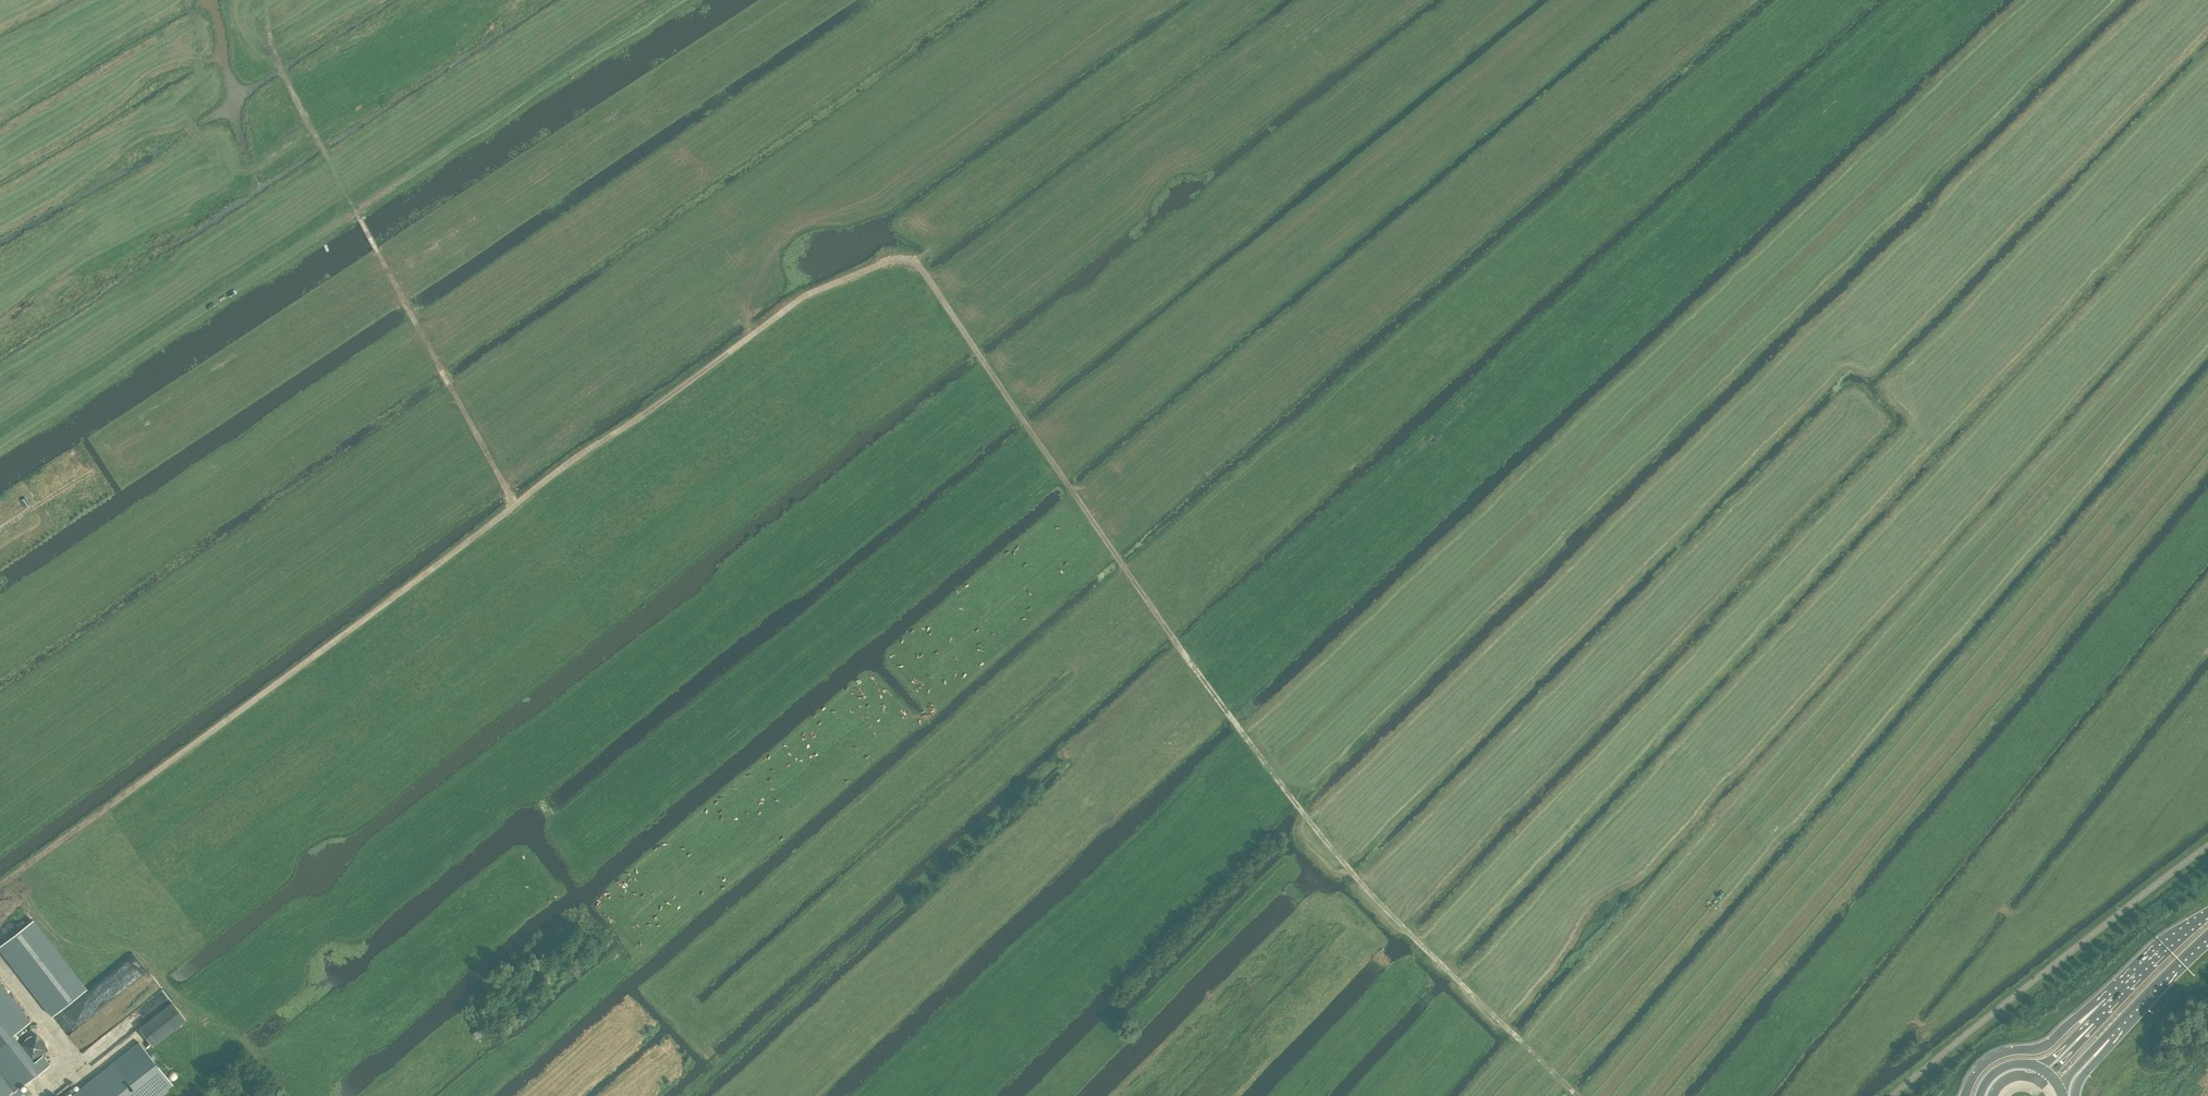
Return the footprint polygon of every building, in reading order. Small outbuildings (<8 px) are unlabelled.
[(0,946),(0,949),(51,1015),(87,988),(33,920),(0,946)] [(16,1084),(19,1087),(49,1065),(43,1056),(33,1063),(12,1036),(29,1022),(0,985),(0,1064),(16,1084)] [(141,1027),(139,1028),(154,1046),(167,1036),(187,1021),(173,1002),(153,1018),(141,1027)] [(70,1095),(159,1095),(173,1085),(139,1042),(70,1095)] [(19,1087),(16,1084),(0,1064),(0,1095),(25,1095),(19,1087)]
